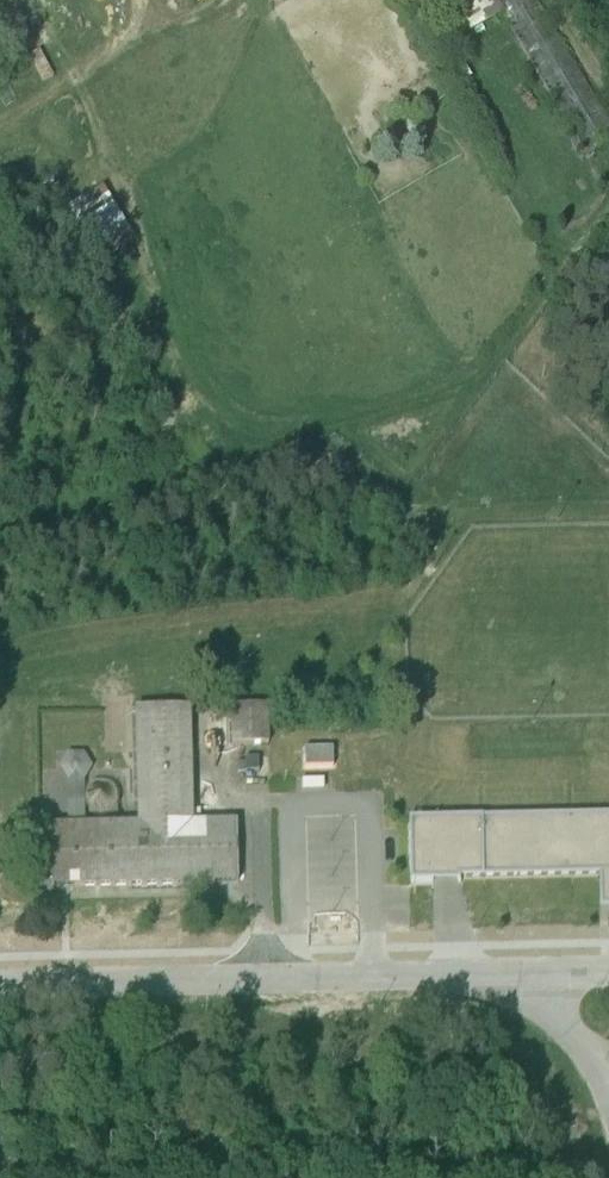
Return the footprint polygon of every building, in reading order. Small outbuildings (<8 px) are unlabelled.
[(492,0),(451,0),(473,35),(503,17),(492,0)] [(503,17),(588,161),(608,134),(608,124),(535,0),(492,0),(503,17)] [(104,193),(72,212),(104,264),(136,245),(104,193)] [(267,708),(231,708),(232,746),(268,745),(267,708)] [(190,710),(136,711),(138,826),(85,827),(68,828),(50,828),(52,889),(238,884),(237,824),(192,825),(190,710)] [(328,766),(328,747),(301,746),(301,766),(328,766)] [(58,770),(68,784),(84,784),(92,769),(83,755),(67,755),(58,770)] [(258,759),(245,759),(245,763),(237,763),(237,774),(259,773),(258,759)] [(85,827),(84,784),(68,784),(68,828),(85,827)] [(409,816),(411,880),(599,874),(600,906),(608,906),(608,811),(409,816)]
